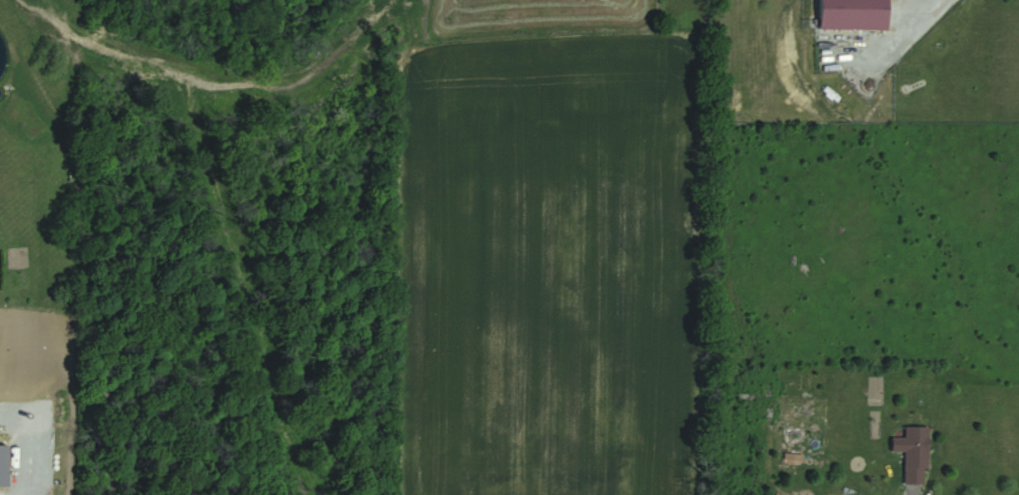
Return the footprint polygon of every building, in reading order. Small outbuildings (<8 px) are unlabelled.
[(819,28),(887,29),(887,0),(820,0),(819,28)] [(927,426),(904,426),(904,437),(891,437),(891,452),(904,452),(904,484),(926,484),(927,426)]
